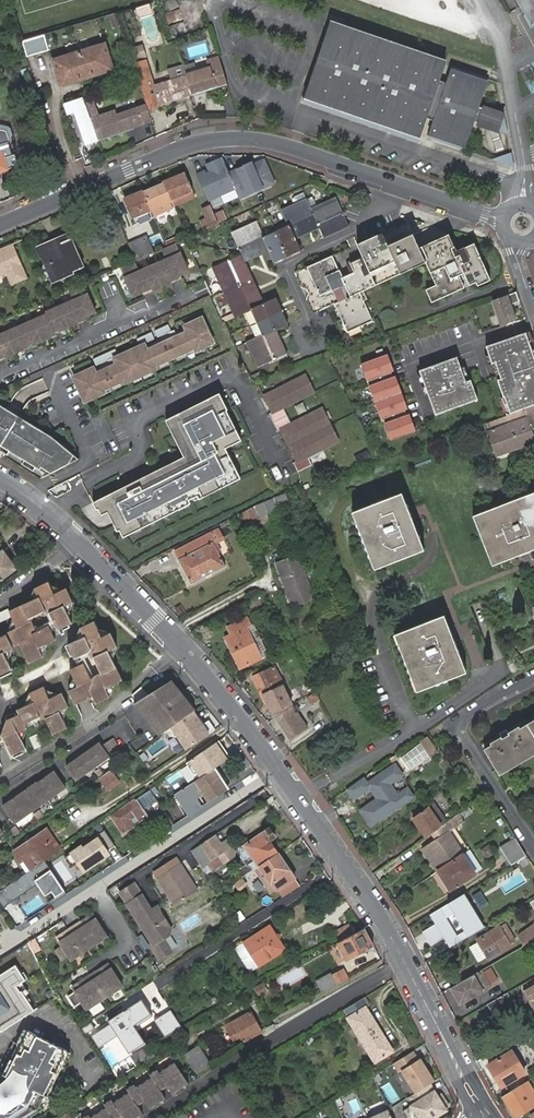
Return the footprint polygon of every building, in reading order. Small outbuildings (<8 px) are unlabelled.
[(526,12),(524,13),(531,27),(533,25),(533,0),(520,0),(526,12)] [(332,20),(305,98),(520,170),(503,83),(332,20)] [(46,35),(23,42),(28,57),(50,50),(46,35)] [(107,43),(54,57),(61,82),(113,68),(107,43)] [(135,58),(143,55),(141,46),(132,49),(135,58)] [(148,109),(193,95),(187,75),(164,83),(153,86),(145,61),(143,55),(135,58),(137,64),(134,65),(141,85),(145,100),(147,105),(148,109)] [(193,95),(228,84),(220,58),(208,61),(210,68),(187,75),(193,95)] [(89,108),(87,101),(85,94),(65,104),(68,115),(75,112),(84,142),(98,138),(89,108)] [(95,98),(87,101),(89,108),(98,138),(134,127),(133,126),(143,123),(139,107),(118,113),(117,108),(99,113),(95,98)] [(147,105),(139,107),(143,123),(152,120),(148,109),(147,105)] [(19,165),(16,153),(13,154),(9,142),(13,141),(9,129),(7,129),(0,129),(0,173),(10,170),(9,168),(19,165)] [(209,169),(198,174),(209,199),(236,188),(240,198),(275,183),(264,159),(253,164),(252,162),(229,171),(223,157),(207,164),(209,169)] [(186,171),(164,181),(172,199),(194,189),(186,171)] [(164,181),(144,190),(153,209),(173,200),(172,199),(164,181)] [(175,205),(197,195),(194,189),(172,199),(174,201),(175,205)] [(153,209),(144,190),(125,198),(133,218),(153,209)] [(238,251),(211,264),(235,316),(247,310),(259,335),(246,341),(257,366),(285,353),(274,328),(286,322),(274,297),(262,303),(242,260),(266,249),(272,261),(299,249),(293,237),(318,225),(323,235),(348,224),(335,194),(310,205),(305,195),(279,207),(285,221),(260,234),(253,220),(229,231),(238,251)] [(156,216),(176,207),(175,205),(173,200),(153,209),(156,216)] [(211,205),(218,221),(225,218),(218,202),(211,205)] [(210,224),(218,221),(211,205),(203,208),(210,224)] [(409,219),(295,270),(313,311),(335,301),(348,330),(373,319),(360,290),(427,261),(437,283),(426,288),(432,300),(463,287),(458,275),(464,273),(469,286),(475,283),(476,286),(491,279),(474,243),(456,250),(449,233),(421,245),(409,219)] [(177,236),(167,240),(169,245),(177,242),(179,241),(177,236)] [(70,238),(42,250),(53,279),(70,272),(70,269),(81,265),(70,238)] [(130,243),(137,259),(153,252),(148,242),(143,244),(140,238),(130,243)] [(189,269),(177,242),(169,245),(162,249),(165,257),(139,269),(135,260),(121,267),(133,294),(143,290),(179,273),(189,269)] [(12,271),(17,282),(30,276),(16,243),(0,250),(0,277),(12,271)] [(179,273),(143,290),(144,292),(154,287),(154,288),(171,281),(171,279),(180,275),(179,273)] [(57,331),(56,329),(88,315),(97,310),(84,282),(69,288),(73,298),(47,310),(48,312),(0,333),(0,357),(57,331)] [(519,300),(516,291),(493,299),(502,325),(516,320),(510,304),(519,300)] [(89,316),(88,315),(56,329),(57,331),(61,329),(62,330),(79,322),(79,321),(89,316)] [(153,366),(196,346),(197,349),(215,341),(203,316),(187,323),(190,329),(149,348),(146,342),(115,356),(118,362),(98,372),(95,366),(75,375),(86,400),(104,392),(103,389),(129,377),(130,380),(154,369),(153,366)] [(172,329),(169,323),(156,329),(159,335),(172,329)] [(156,337),(153,330),(139,337),(141,343),(156,337)] [(0,357),(0,359),(8,356),(8,357),(25,349),(25,348),(35,344),(53,337),(53,336),(58,333),(57,331),(0,357)] [(486,346),(509,412),(533,403),(533,355),(526,332),(486,346)] [(97,364),(119,353),(117,347),(95,357),(97,364)] [(391,354),(364,363),(388,442),(416,434),(391,354)] [(456,357),(419,371),(435,414),(477,399),(470,379),(465,381),(456,357)] [(338,441),(322,408),(291,423),(282,406),(313,391),(305,375),(264,395),(272,411),(269,413),(277,430),(281,428),(296,460),(293,462),(297,471),(311,464),(307,456),(338,441)] [(240,480),(225,448),(241,440),(226,410),(228,409),(219,392),(166,419),(185,457),(93,502),(97,509),(99,508),(102,515),(108,511),(117,531),(119,530),(123,537),(176,511),(174,506),(182,502),(185,507),(227,487),(240,480)] [(6,450),(33,467),(46,475),(77,460),(49,440),(0,405),(0,447),(6,450)] [(486,424),(498,456),(533,444),(533,435),(532,430),(533,429),(533,407),(486,424)] [(355,456),(359,464),(371,458),(367,450),(355,456)] [(33,467),(21,460),(19,464),(31,472),(33,467)] [(277,481),(283,479),(280,467),(274,469),(277,481)] [(284,492),(270,499),(276,509),(289,502),(284,492)] [(474,512),(491,564),(533,550),(533,492),(474,512)] [(400,494),(350,514),(372,570),(422,550),(408,514),(400,494)] [(276,509),(270,499),(241,514),(250,534),(262,528),(266,536),(284,527),(276,509)] [(219,527),(210,532),(214,539),(216,538),(222,535),(219,527)] [(214,539),(210,532),(175,550),(192,582),(226,565),(221,553),(223,552),(216,538),(214,539)] [(17,569),(3,550),(0,552),(0,580),(17,569)] [(316,595),(297,551),(275,560),(283,580),(293,604),(316,595)] [(39,598),(10,612),(19,630),(10,634),(16,648),(22,645),(30,664),(45,657),(41,648),(56,641),(49,627),(34,634),(31,633),(35,624),(32,618),(50,611),(59,630),(72,624),(65,607),(73,603),(67,590),(56,595),(49,583),(35,590),(39,598)] [(225,636),(240,667),(269,652),(255,623),(251,625),(247,616),(228,626),(231,633),(225,636)] [(395,644),(445,625),(441,616),(392,635),(395,644)] [(93,622),(80,628),(84,638),(68,645),(74,659),(90,652),(99,672),(93,675),(91,678),(89,678),(82,662),(68,668),(76,686),(67,690),(74,705),(91,697),(94,703),(107,697),(104,689),(120,681),(107,651),(115,648),(109,634),(100,637),(93,622)] [(464,672),(445,625),(395,644),(414,692),(464,672)] [(11,669),(4,653),(12,649),(6,636),(0,638),(0,673),(11,669)] [(512,653),(510,649),(507,650),(510,655),(512,655),(514,659),(517,657),(514,652),(512,653)] [(274,716),(291,704),(286,696),(290,694),(285,683),(281,685),(277,677),(281,675),(276,665),(252,676),(267,706),(271,703),(273,708),(270,710),(274,716)] [(172,680),(134,703),(141,711),(161,734),(182,720),(194,711),(196,709),(176,685),(172,680)] [(29,691),(32,699),(16,708),(18,713),(4,720),(0,729),(0,736),(9,754),(23,748),(16,732),(24,727),(22,723),(42,714),(51,732),(65,725),(57,709),(65,705),(58,691),(47,696),(42,685),(29,691)] [(310,703),(319,700),(317,692),(308,696),(310,703)] [(307,728),(291,704),(274,716),(290,740),(307,728)] [(194,711),(170,728),(185,750),(215,729),(209,721),(204,724),(194,711)] [(485,750),(500,774),(533,753),(533,721),(485,750)] [(114,738),(103,746),(110,756),(121,749),(114,738)] [(435,750),(426,738),(420,742),(430,755),(435,750)] [(83,753),(67,765),(77,780),(93,768),(110,756),(103,746),(100,742),(83,753)] [(361,779),(345,790),(352,800),(369,789),(376,800),(359,812),(370,827),(412,799),(406,790),(396,797),(389,786),(401,777),(394,767),(365,785),(361,779)] [(174,795),(188,815),(202,806),(196,797),(205,791),(222,780),(214,768),(174,795)] [(66,787),(55,770),(38,782),(37,781),(20,793),(3,805),(16,822),(33,810),(66,787)] [(119,781),(110,770),(100,777),(108,789),(119,781)] [(205,791),(211,801),(227,790),(222,780),(205,791)] [(138,798),(112,815),(124,833),(150,816),(138,798)] [(479,807),(476,802),(469,807),(472,811),(479,807)] [(434,803),(427,807),(440,826),(446,822),(434,803)] [(412,817),(425,837),(430,834),(440,826),(427,807),(412,817)] [(168,812),(176,823),(178,822),(170,811),(168,812)] [(158,827),(161,832),(176,823),(168,812),(161,817),(160,820),(162,824),(158,827)] [(440,826),(430,834),(434,840),(447,831),(464,820),(460,813),(446,822),(440,826)] [(261,865),(279,853),(271,840),(277,836),(272,827),(241,847),(246,856),(252,852),(261,865)] [(104,828),(66,852),(80,875),(109,857),(105,851),(115,845),(104,828)] [(27,871),(60,848),(46,829),(14,851),(27,871)] [(434,840),(421,848),(436,871),(463,854),(447,831),(434,840)] [(217,835),(202,845),(217,868),(234,858),(236,850),(228,839),(222,843),(217,835)] [(515,837),(500,846),(511,864),(526,855),(515,837)] [(251,869),(253,870),(261,865),(252,852),(246,856),(247,863),(251,869)] [(266,873),(285,861),(279,853),(261,865),(263,869),(257,873),(260,877),(266,873)] [(463,854),(436,871),(448,888),(475,871),(463,854)] [(295,878),(285,861),(266,873),(271,882),(275,880),(280,887),(295,878)] [(181,864),(159,878),(177,904),(198,891),(181,864)] [(49,869),(33,880),(44,896),(51,891),(57,900),(66,894),(49,869)] [(295,878),(280,887),(285,896),(300,887),(295,878)] [(434,924),(421,931),(429,945),(443,937),(450,947),(484,928),(465,894),(429,915),(434,924)] [(142,895),(129,904),(155,943),(154,945),(161,956),(171,950),(163,938),(171,933),(172,927),(158,906),(152,910),(142,895)] [(93,914),(82,921),(85,925),(96,919),(93,914)] [(82,921),(74,925),(90,947),(107,937),(96,919),(85,925),(82,921)] [(504,924),(477,939),(487,958),(499,951),(499,950),(514,942),(504,924)] [(71,934),(59,941),(71,959),(90,947),(74,925),(68,929),(71,934)] [(272,926),(237,948),(252,973),(287,951),(272,926)] [(341,943),(354,936),(349,927),(336,934),(341,943)] [(522,947),(531,942),(533,940),(533,927),(520,935),(518,939),(522,947)] [(57,936),(59,941),(71,934),(68,929),(57,936)] [(374,947),(365,930),(354,936),(341,943),(337,945),(341,952),(349,948),(353,955),(345,959),(347,962),(374,947)] [(341,952),(345,959),(353,955),(349,948),(341,952)] [(0,970),(0,1029),(28,1011),(12,986),(23,979),(12,963),(0,970)] [(109,963),(98,970),(101,975),(112,968),(109,963)] [(98,970),(91,974),(105,997),(123,986),(112,968),(101,975),(98,970)] [(320,992),(345,978),(341,970),(330,976),(329,973),(315,980),(320,992)] [(453,985),(450,987),(459,1004),(490,987),(481,970),(453,985)] [(86,984),(75,990),(87,1009),(105,997),(91,974),(83,979),(86,984)] [(437,985),(441,992),(448,988),(450,987),(453,985),(449,978),(444,981),(437,985)] [(83,979),(72,986),(75,990),(86,984),(83,979)] [(264,984),(257,988),(265,1003),(273,999),(264,984)] [(533,1009),(533,984),(523,990),(533,1009)] [(507,992),(487,1003),(493,1013),(513,1002),(507,992)] [(150,997),(125,1012),(128,1016),(113,1025),(124,1042),(163,1017),(150,997)] [(356,1000),(338,1010),(355,1040),(373,1029),(356,1000)] [(252,1011),(230,1024),(233,1029),(238,1026),(245,1040),(262,1031),(252,1011)] [(128,1016),(125,1012),(111,1021),(113,1025),(128,1016)] [(36,1108),(66,1048),(29,1029),(22,1042),(16,1039),(2,1069),(28,1082),(23,1094),(8,1102),(0,1102),(0,1117),(22,1117),(36,1108)] [(373,1029),(355,1040),(368,1063),(386,1052),(373,1029)] [(200,1043),(184,1052),(198,1072),(212,1063),(200,1043)] [(150,1044),(134,1053),(140,1063),(156,1053),(150,1044)] [(414,1048),(394,1061),(399,1069),(402,1068),(417,1091),(431,1083),(435,1080),(414,1048)] [(127,1050),(113,1060),(122,1073),(136,1064),(127,1050)] [(500,1085),(524,1071),(511,1050),(488,1064),(500,1085)] [(117,1117),(124,1113),(127,1117),(132,1117),(144,1110),(139,1103),(146,1099),(151,1106),(166,1095),(162,1088),(168,1084),(173,1091),(189,1081),(175,1060),(160,1070),(158,1067),(151,1072),(153,1075),(138,1085),(136,1082),(129,1087),(131,1090),(116,1100),(114,1097),(106,1102),(108,1105),(93,1115),(91,1112),(84,1117),(85,1117),(117,1117)] [(524,1072),(524,1071),(500,1085),(524,1072)] [(526,1081),(501,1096),(514,1117),(533,1107),(533,1092),(526,1081)] [(417,1091),(411,1095),(416,1102),(404,1109),(410,1117),(432,1117),(449,1108),(447,1105),(449,1103),(442,1093),(439,1095),(431,1083),(417,1091)] [(390,1108),(370,1117),(395,1117),(390,1108)]
